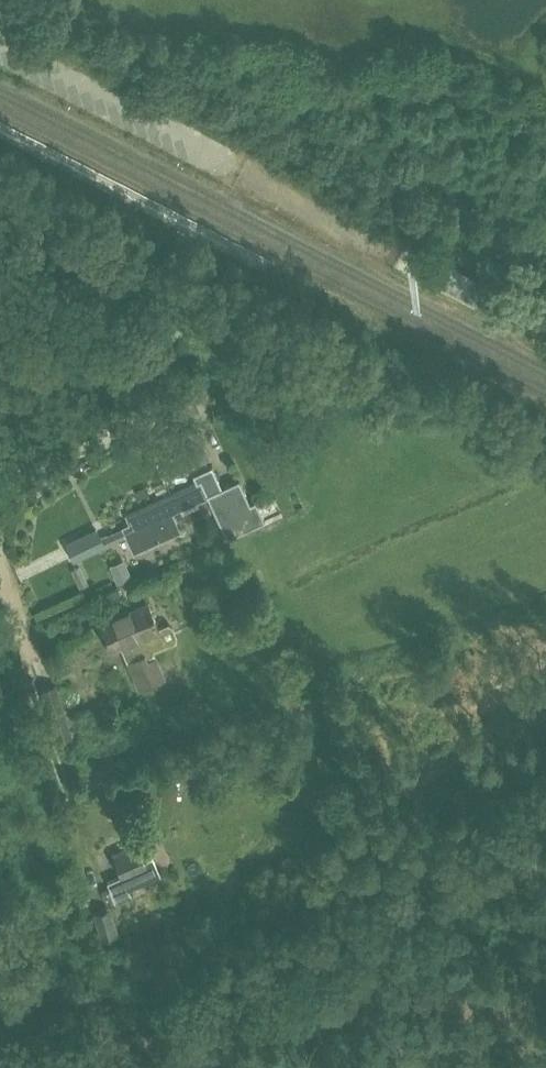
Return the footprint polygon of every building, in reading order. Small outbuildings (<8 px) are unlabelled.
[(494,286),(439,258),(427,280),(482,308),(494,286)] [(526,305),(521,315),(531,320),(536,310),(526,305)] [(132,524),(101,539),(97,531),(67,544),(74,559),(126,535),(133,551),(179,530),(170,512),(207,495),(227,538),(241,532),(264,521),(255,502),(249,504),(238,480),(221,488),(212,469),(196,477),(199,483),(128,516),(132,524)] [(117,584),(132,577),(124,558),(109,565),(117,584)] [(181,572),(192,567),(188,559),(177,563),(181,572)] [(89,585),(80,566),(72,570),(80,589),(89,585)] [(129,585),(133,594),(157,585),(154,576),(129,585)] [(148,603),(120,615),(123,622),(129,620),(132,627),(136,625),(140,635),(134,638),(141,655),(153,650),(166,645),(175,641),(168,623),(159,627),(148,603)] [(123,622),(120,615),(114,618),(98,624),(110,653),(122,648),(127,661),(139,689),(165,678),(161,671),(153,650),(141,655),(134,638),(140,635),(136,625),(132,627),(129,620),(123,622)] [(177,786),(163,785),(163,795),(177,796),(177,786)] [(128,888),(159,875),(152,857),(144,861),(137,845),(112,856),(121,876),(107,881),(110,889),(101,893),(106,904),(130,894),(128,888)] [(102,938),(118,933),(110,908),(93,913),(102,938)]
